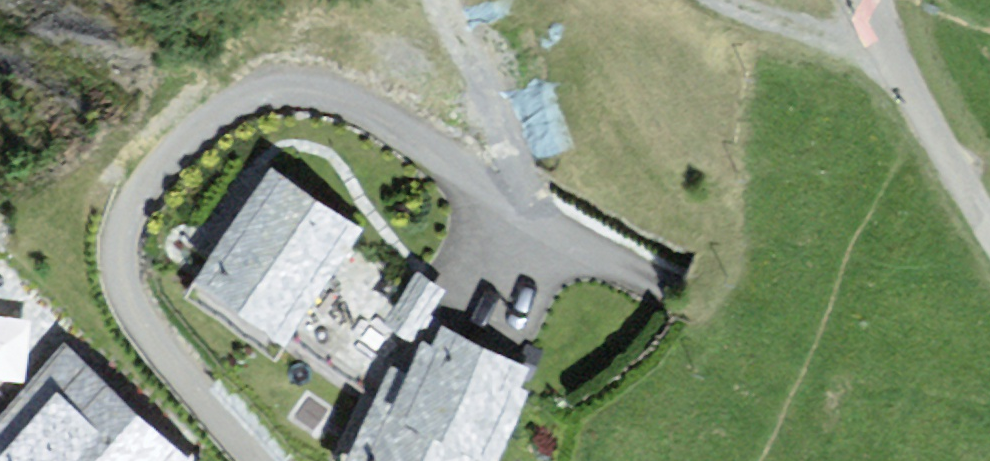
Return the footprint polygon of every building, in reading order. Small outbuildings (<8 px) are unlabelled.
[(354,228),(272,175),(200,284),(281,338),(354,228)] [(409,269),(402,318),(432,322),(438,273),(409,269)] [(0,277),(0,278),(0,400),(7,407),(0,414),(0,460),(188,460),(0,277)] [(445,332),(436,351),(424,346),(407,380),(394,374),(352,460),(494,460),(523,399),(513,394),(525,370),(445,332)]
